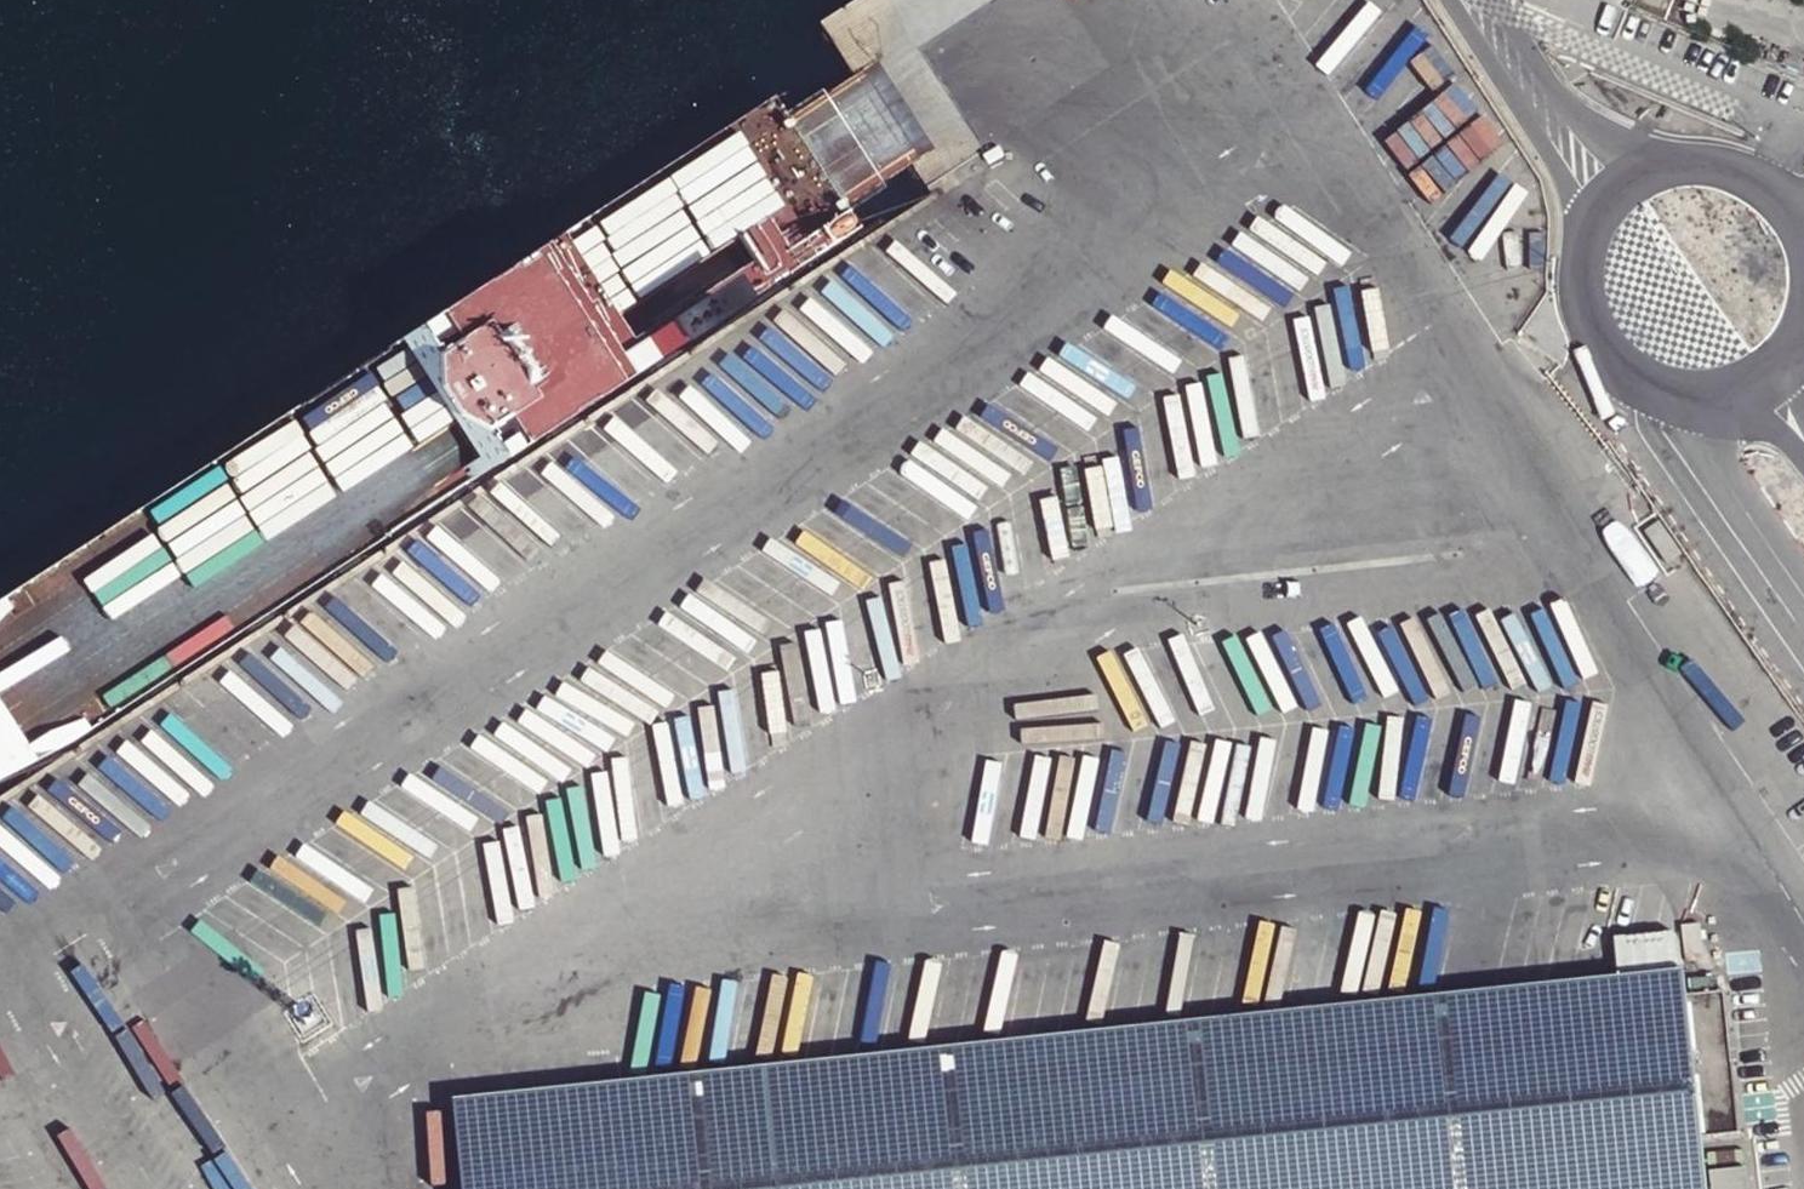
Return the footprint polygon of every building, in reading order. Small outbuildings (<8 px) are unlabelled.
[(1712,966),(466,1105),(475,1188),(1737,1188),(1730,1130),(1715,989),(1712,966)] [(1715,989),(1730,1130),(1773,1126),(1757,984),(1715,989)]
